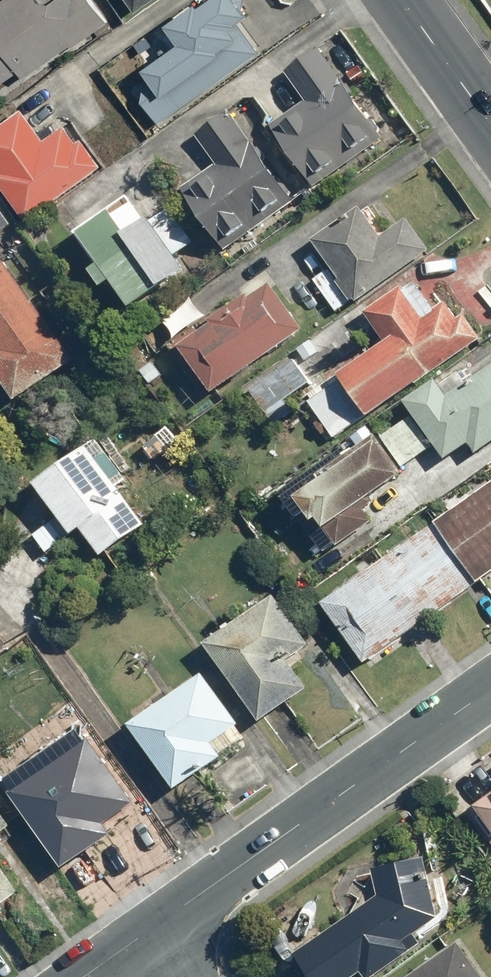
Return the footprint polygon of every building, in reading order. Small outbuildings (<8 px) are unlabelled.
[(17,75),(22,82),(110,20),(96,0),(54,0),(46,5),(42,0),(0,0),(0,86),(17,75)] [(264,52),(239,21),(254,10),(247,0),(202,0),(172,22),(185,41),(149,67),(168,95),(149,109),(161,125),(264,52)] [(386,138),(321,47),(288,70),(292,76),(256,102),(317,187),(386,138)] [(105,164),(84,135),(79,139),(68,123),(48,137),(26,105),(0,124),(0,165),(2,168),(0,170),(0,178),(27,217),(105,164)] [(236,111),(198,134),(217,163),(183,186),(228,252),(313,194),(282,147),(267,157),(236,111)] [(139,312),(192,270),(182,256),(200,241),(171,206),(153,221),(134,196),(82,238),(102,264),(95,269),(111,289),(117,285),(139,312)] [(13,225),(0,205),(0,234),(13,225)] [(361,302),(433,250),(409,219),(385,236),(364,207),(315,243),(334,269),(316,282),(339,313),(358,299),(361,302)] [(0,251),(0,371),(21,400),(78,359),(0,251)] [(209,402),(309,328),(273,280),(231,311),(226,305),(168,348),(209,402)] [(375,420),(484,339),(469,317),(463,321),(448,302),(440,308),(421,283),(410,291),(407,287),(369,315),(388,342),(307,402),(336,441),(372,415),(375,420)] [(314,382),(296,359),(253,393),(278,424),(297,409),(291,401),(314,382)] [(439,447),(451,463),(473,446),(481,456),(490,449),(490,369),(472,383),(464,373),(446,386),(442,381),(409,406),(416,416),(383,441),(406,471),(439,447)] [(315,514),(341,548),(378,520),(368,507),(409,476),(406,471),(383,441),(371,424),(353,438),(356,442),(282,498),(302,524),(315,514)] [(132,482),(101,441),(39,486),(62,517),(36,537),(49,554),(76,534),(77,536),(83,532),(104,560),(150,524),(123,488),(132,482)] [(327,603),(372,666),(490,580),(490,484),(327,603)] [(279,596),(208,644),(265,723),(311,690),(291,663),(314,646),(279,596)] [(15,648),(0,628),(0,659),(15,648)] [(239,726),(201,675),(133,727),(179,788),(223,755),(215,744),(239,726)] [(92,739),(14,793),(69,870),(115,838),(108,828),(139,806),(92,739)] [(470,810),(490,839),(490,795),(470,810)] [(428,857),(374,870),(382,894),(300,953),(318,976),(359,976),(364,973),(366,976),(371,976),(413,947),(409,943),(452,911),(444,878),(434,881),(428,857)] [(20,890),(0,863),(0,906),(20,890)] [(458,941),(411,976),(486,976),(458,941)]
